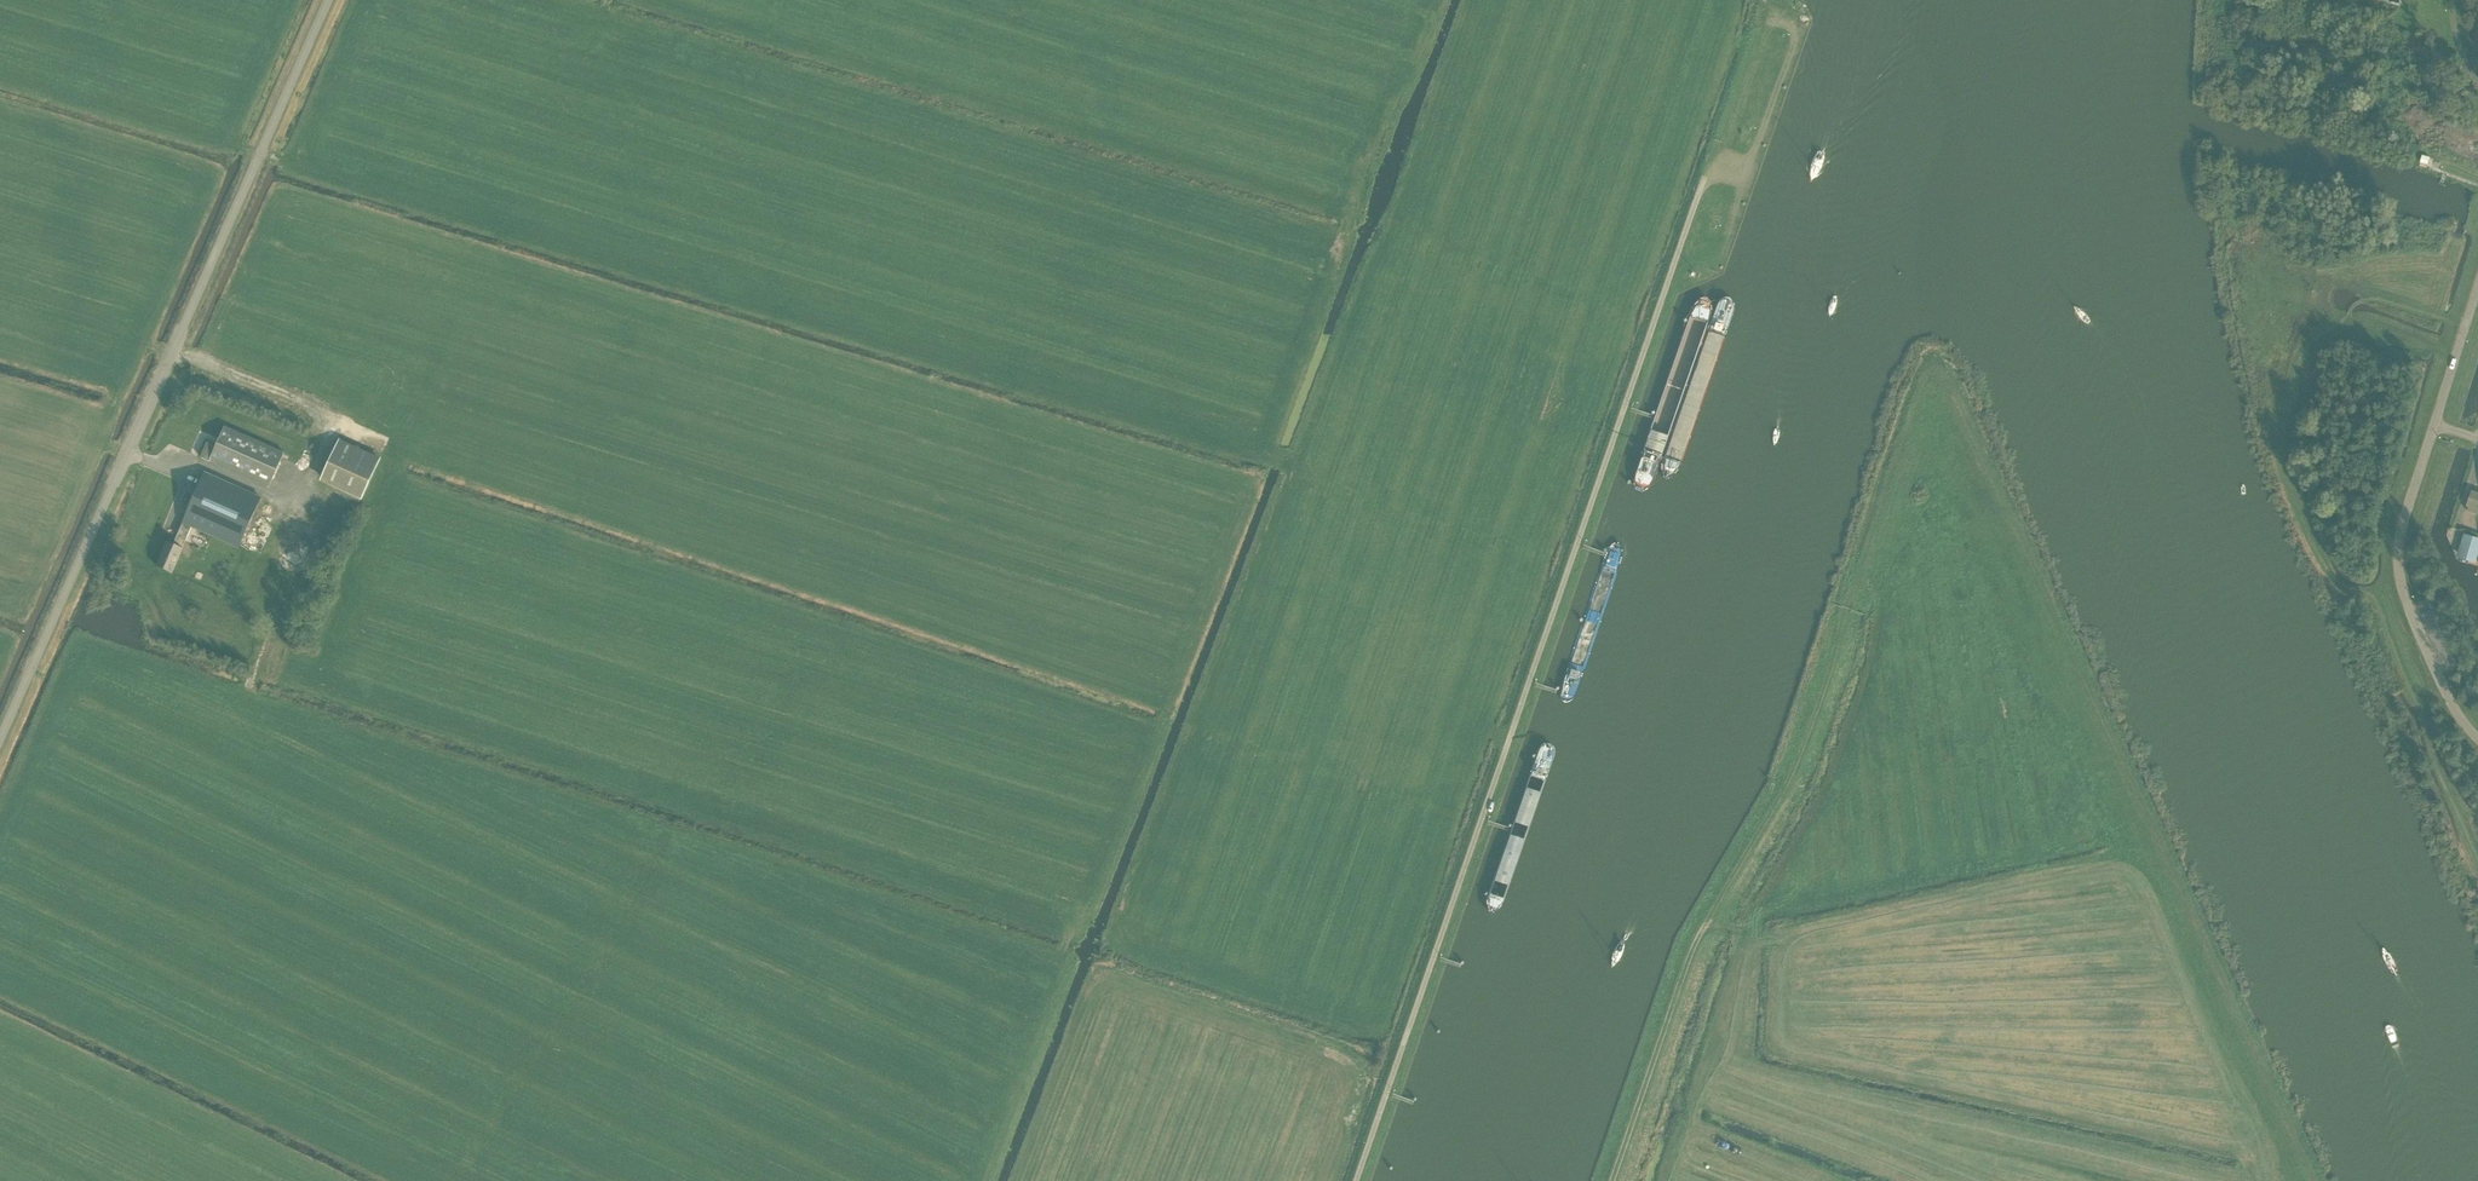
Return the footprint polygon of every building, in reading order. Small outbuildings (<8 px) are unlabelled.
[(200,425),(177,417),(174,426),(196,434),(200,425)] [(269,487),(284,452),(225,426),(216,446),(207,442),(201,457),(269,487)] [(380,459),(338,440),(322,477),(363,496),(380,459)] [(239,547),(261,497),(204,473),(183,522),(173,544),(167,541),(156,566),(172,573),(183,549),(182,548),(192,526),(239,547)] [(2471,490),(2466,506),(2468,507),(2467,512),(2477,515),(2477,512),(2477,513),(2477,492),(2471,490)] [(2463,534),(2457,557),(2476,563),(2477,555),(2477,538),(2463,534)] [(201,596),(185,590),(183,596),(199,601),(201,596)] [(2477,705),(2477,694),(2477,693),(2477,690),(2477,688),(2469,685),(2465,695),(2470,696),(2468,701),(2477,705)]
